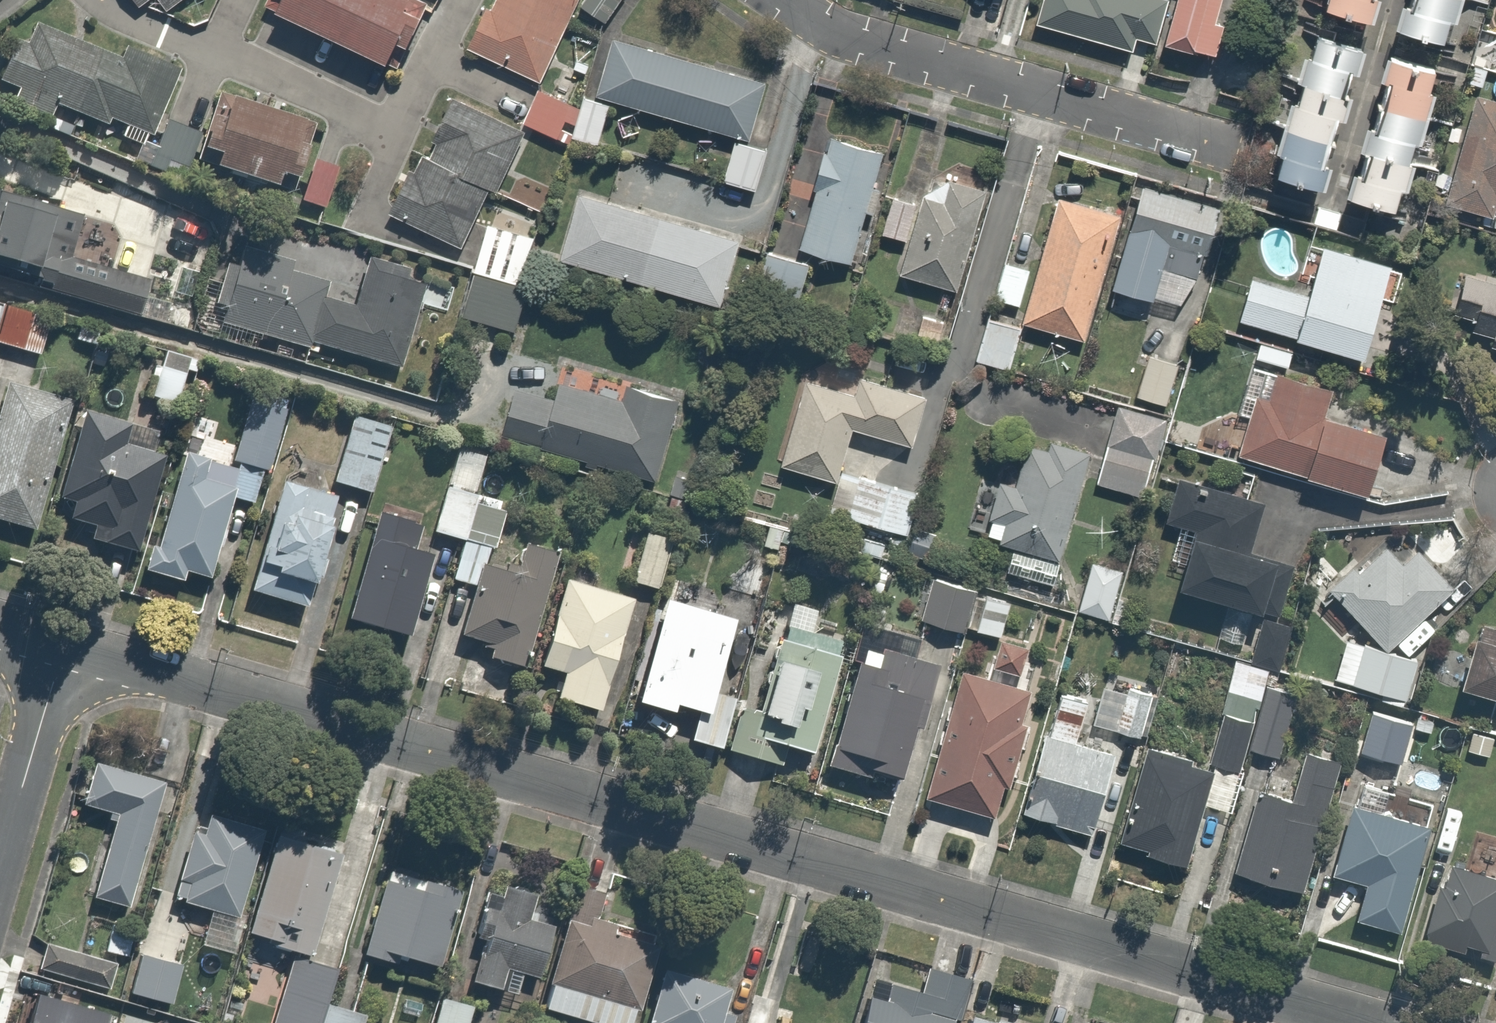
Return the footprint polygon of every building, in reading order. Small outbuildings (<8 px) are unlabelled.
[(264,10),(386,62),(413,0),(268,0),(264,10)] [(486,9),(480,7),(461,45),(536,81),(575,0),(490,0),(486,9)] [(575,5),(606,24),(620,0),(578,0),(575,5)] [(1029,22),(1124,48),(1129,32),(1155,39),(1165,0),(1035,0),(1029,22)] [(1211,0),(1165,0),(1155,39),(1213,54),(1222,20),(1207,16),(1211,0)] [(1309,0),(1360,16),(1365,0),(1309,0)] [(1382,19),(1435,34),(1444,0),(1388,0),(1382,19)] [(53,104),(102,124),(106,115),(120,121),(115,134),(139,145),(141,140),(152,145),(143,164),(161,171),(167,157),(174,160),(188,126),(153,112),(172,67),(125,47),(120,59),(20,17),(0,62),(0,77),(9,81),(1,99),(47,118),(53,104)] [(1294,46),(1285,76),(1294,79),(1288,98),(1280,96),(1264,147),(1273,150),(1268,166),(1303,177),(1344,42),(1306,30),(1301,48),(1294,46)] [(604,32),(587,86),(746,135),(762,81),(604,32)] [(1243,56),(1226,52),(1218,87),(1257,96),(1269,42),(1247,38),(1243,56)] [(1354,150),(1348,171),(1339,168),(1333,189),(1394,207),(1436,65),(1374,47),(1345,147),(1354,150)] [(576,105),(533,86),(516,123),(559,143),(576,105)] [(209,113),(196,109),(186,142),(208,148),(203,163),(263,182),(268,166),(288,173),(306,115),(217,87),(209,113)] [(1439,199),(1488,216),(1495,194),(1495,97),(1476,90),(1439,199)] [(451,248),(514,129),(443,92),(381,211),(451,248)] [(767,148),(728,137),(717,176),(756,187),(767,148)] [(798,240),(844,254),(857,210),(871,214),(878,188),(864,184),(874,150),(828,137),(798,240)] [(340,183),(346,166),(308,155),(295,199),(324,208),(332,180),(340,183)] [(756,224),(764,199),(620,157),(609,195),(574,185),(553,256),(709,301),(733,218),(756,224)] [(982,187),(926,169),(916,202),(889,193),(876,233),(903,242),(894,270),(950,288),(982,187)] [(1192,274),(1213,202),(1136,179),(1104,289),(1143,300),(1154,263),(1192,274)] [(135,315),(147,277),(71,254),(82,216),(0,191),(0,274),(135,315)] [(1114,211),(1053,193),(1030,269),(1019,308),(1016,318),(1077,335),(1114,211)] [(509,330),(522,285),(513,282),(527,232),(482,219),(455,314),(509,330)] [(238,233),(209,333),(246,343),(252,322),(386,361),(408,282),(238,233)] [(1303,291),(1246,273),(1232,318),(1360,359),(1391,262),(1320,239),(1303,291)] [(806,265),(760,251),(750,287),(796,300),(806,265)] [(1015,307),(1026,268),(999,259),(987,299),(1015,307)] [(1463,269),(1449,313),(1465,318),(1461,331),(1486,339),(1484,348),(1495,352),(1495,279),(1463,269)] [(35,354),(45,321),(0,306),(0,343),(35,354)] [(1019,323),(982,312),(968,361),(1005,372),(1019,323)] [(1289,349),(1254,338),(1249,356),(1283,367),(1289,349)] [(192,372),(196,359),(159,349),(155,363),(146,361),(137,395),(172,404),(182,369),(192,372)] [(1179,360),(1145,350),(1133,393),(1166,402),(1179,360)] [(1331,388),(1257,366),(1231,452),(1354,490),(1373,427),(1324,413),(1331,388)] [(852,394),(800,377),(773,464),(826,481),(843,425),(909,446),(925,396),(858,375),(852,394)] [(64,399),(0,380),(0,521),(25,528),(64,399)] [(550,390),(510,380),(496,433),(650,473),(671,394),(623,382),(619,398),(553,381),(550,390)] [(282,407),(246,395),(226,456),(263,468),(282,407)] [(1126,407),(1112,404),(1091,485),(1142,498),(1162,417),(1126,407)] [(61,516),(83,522),(80,536),(132,551),(159,452),(143,448),(150,425),(77,405),(51,496),(65,500),(61,516)] [(385,415),(349,406),(330,479),(367,488),(385,415)] [(1085,448),(1025,432),(1010,485),(991,480),(976,534),(1006,542),(999,568),(1050,582),(1085,448)] [(200,576),(225,492),(247,498),(256,469),(179,445),(141,570),(186,584),(190,573),(200,576)] [(479,457),(449,449),(428,526),(457,534),(479,457)] [(915,491),(835,471),(825,510),(905,531),(915,491)] [(331,491),(276,475),(241,589),(296,606),(331,491)] [(1187,533),(1172,582),(1224,598),(1213,634),(1244,644),(1255,608),(1271,613),(1286,563),(1244,551),(1259,502),(1173,476),(1158,524),(1187,533)] [(413,554),(422,522),(372,507),(341,613),(403,632),(425,557),(413,554)] [(667,537),(638,528),(622,576),(651,586),(667,537)] [(522,539),(515,563),(483,553),(485,548),(457,540),(447,577),(465,582),(451,632),(484,642),(481,655),(516,665),(550,547),(522,539)] [(1450,583),(1415,546),(1395,565),(1381,550),(1353,576),(1344,566),(1323,586),(1381,647),(1450,583)] [(1119,565),(1086,558),(1075,606),(1109,613),(1119,565)] [(973,586),(921,572),(916,591),(924,593),(917,619),(961,631),(973,586)] [(561,573),(533,664),(558,671),(549,699),(592,712),(628,594),(561,573)] [(1008,597),(980,590),(971,629),(1000,635),(1008,597)] [(668,700),(694,709),(684,740),(710,749),(729,691),(710,685),(733,617),(662,593),(628,696),(665,709),(668,700)] [(803,755),(837,640),(801,630),(809,604),(782,596),(746,719),(733,716),(724,746),(777,762),(781,749),(803,755)] [(1287,623),(1260,616),(1250,657),(1277,664),(1287,623)] [(1472,617),(1452,684),(1495,697),(1495,624),(1472,617)] [(909,633),(860,619),(819,764),(887,783),(903,726),(912,729),(930,664),(902,656),(909,633)] [(1022,644),(992,637),(985,667),(1015,675),(1022,644)] [(1421,667),(1387,656),(1374,698),(1408,708),(1421,667)] [(1250,697),(1256,699),(1262,681),(1266,668),(1235,658),(1220,705),(1245,713),(1250,697)] [(1002,788),(1030,687),(955,666),(920,795),(990,814),(997,787),(1002,788)] [(1109,764),(1129,768),(1149,682),(1100,671),(1089,722),(1117,728),(1115,738),(1109,764)] [(1282,705),(1286,686),(1262,681),(1248,749),(1272,754),(1275,739),(1288,742),(1295,708),(1282,705)] [(1081,730),(1088,700),(1056,693),(1046,733),(1035,730),(1016,815),(1087,831),(1103,762),(1109,736),(1081,730)] [(1412,710),(1368,697),(1354,746),(1397,758),(1412,710)] [(1239,768),(1229,766),(1244,718),(1219,710),(1203,761),(1143,743),(1112,843),(1178,864),(1198,799),(1226,808),(1239,768)] [(1286,792),(1259,785),(1254,803),(1246,801),(1229,869),(1298,886),(1330,756),(1297,748),(1286,792)] [(172,785),(97,761),(84,803),(122,815),(95,899),(132,911),(172,785)] [(1423,829),(1347,805),(1327,870),(1403,893),(1423,829)] [(259,824),(204,808),(197,832),(181,827),(162,895),(206,908),(196,943),(222,950),(259,824)] [(333,889),(345,841),(270,822),(242,933),(304,948),(320,886),(333,889)] [(1477,825),(1465,864),(1442,857),(1417,933),(1494,958),(1495,953),(1495,916),(1489,914),(1495,892),(1495,831),(1477,825)] [(433,961),(456,885),(383,864),(356,953),(381,960),(385,946),(433,961)] [(534,908),(522,905),(525,893),(490,883),(484,905),(475,902),(465,936),(474,939),(462,979),(498,989),(504,967),(527,973),(542,921),(531,918),(534,908)] [(570,889),(536,1007),(591,1022),(626,1022),(650,941),(611,930),(619,903),(570,889)] [(137,918),(113,914),(107,951),(131,955),(137,918)] [(974,949),(944,942),(938,967),(925,964),(918,992),(863,979),(852,1022),(942,1022),(944,1015),(957,1018),(974,949)] [(118,965),(47,943),(39,970),(110,991),(118,965)] [(186,966),(141,954),(131,992),(176,1003),(186,966)] [(288,957),(269,1022),(353,1022),(365,979),(288,957)] [(641,1022),(728,1022),(731,1013),(717,1009),(723,985),(654,968),(641,1022)] [(435,990),(424,1022),(465,1022),(472,1003),(435,990)] [(41,995),(33,1022),(111,1022),(113,1014),(41,995)] [(964,1011),(961,1022),(1008,1022),(964,1011)]
